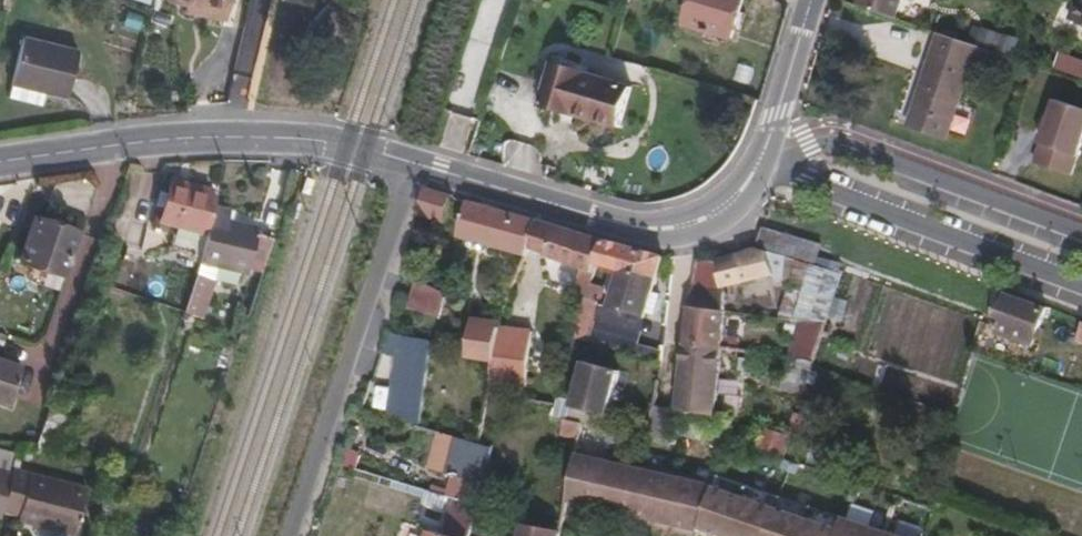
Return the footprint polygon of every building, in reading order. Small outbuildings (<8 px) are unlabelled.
[(165,0),(181,4),(221,13),(224,0),(165,0)] [(743,0),(695,0),(687,23),(732,37),(743,0)] [(893,0),(850,0),(850,1),(888,14),(893,0)] [(1065,17),(1081,24),(1081,0),(1073,0),(1065,17)] [(221,13),(181,4),(180,13),(220,22),(221,13)] [(940,136),(964,68),(975,72),(983,50),(933,33),(902,123),(940,136)] [(60,99),(73,51),(19,37),(3,97),(34,106),(38,93),(60,99)] [(1016,69),(1020,59),(1008,55),(1004,65),(1016,69)] [(1081,79),(1081,61),(1058,55),(1054,71),(1081,79)] [(615,130),(627,88),(549,65),(537,107),(615,130)] [(1048,93),(1027,155),(1063,168),(1081,112),(1081,104),(1048,93)] [(284,115),(287,104),(276,101),(273,112),(284,115)] [(441,148),(457,151),(462,118),(446,116),(441,148)] [(212,201),(212,198),(203,195),(204,189),(165,180),(162,193),(155,223),(172,228),(170,234),(166,250),(198,258),(212,201)] [(154,208),(158,192),(159,185),(156,184),(149,208),(154,208)] [(439,222),(447,194),(422,186),(415,214),(439,222)] [(172,228),(155,223),(162,193),(158,192),(154,208),(149,229),(170,234),(172,228)] [(521,252),(531,222),(464,200),(452,236),(519,258),(521,252)] [(259,270),(270,238),(223,224),(227,205),(212,201),(198,258),(212,261),(213,257),(259,270)] [(59,274),(74,233),(32,217),(17,259),(28,263),(59,274)] [(590,272),(599,240),(531,222),(521,252),(590,272)] [(810,262),(816,243),(759,225),(752,243),(810,262)] [(633,273),(639,251),(599,240),(590,272),(570,338),(584,342),(607,265),(617,268),(633,273)] [(723,287),(770,272),(771,273),(778,275),(784,255),(751,247),(713,261),(693,259),(687,303),(720,308),(723,287)] [(643,317),(659,257),(639,251),(633,273),(617,268),(606,306),(643,317)] [(823,323),(839,269),(810,262),(794,319),(823,323)] [(59,274),(28,263),(22,279),(54,290),(59,274)] [(201,300),(211,270),(198,266),(188,296),(201,300)] [(437,293),(410,280),(406,299),(435,307),(437,293)] [(1032,338),(1044,305),(1004,291),(992,323),(1032,338)] [(715,345),(720,308),(687,303),(682,339),(715,345)] [(527,332),(529,321),(494,317),(492,327),(527,332)] [(812,360),(823,323),(794,319),(783,355),(791,357),(812,360)] [(487,360),(492,327),(468,324),(462,356),(487,360)] [(518,388),(527,332),(492,327),(487,360),(483,383),(518,388)] [(383,411),(420,420),(440,343),(387,329),(381,352),(398,356),(383,411)] [(707,410),(715,345),(682,339),(672,409),(671,421),(685,425),(688,407),(707,410)] [(805,384),(812,360),(791,357),(784,378),(805,384)] [(600,416),(613,372),(580,361),(566,405),(600,416)] [(15,368),(0,363),(0,403),(3,404),(15,368)] [(39,446),(61,450),(69,404),(47,400),(39,446)] [(580,414),(551,407),(549,415),(561,418),(578,422),(580,414)] [(668,443),(671,421),(672,409),(655,407),(651,439),(668,443)] [(576,435),(578,422),(561,418),(559,431),(576,435)] [(783,456),(790,432),(764,424),(762,430),(741,423),(735,441),(783,456)] [(480,481),(488,445),(453,435),(444,471),(480,481)] [(713,483),(638,466),(637,470),(574,455),(564,501),(626,515),(638,518),(637,524),(682,535),(684,529),(696,532),(698,529),(711,489),(713,483)] [(85,484),(8,467),(8,470),(0,505),(0,508),(17,512),(16,517),(74,531),(85,484)] [(726,490),(725,494),(711,489),(698,529),(712,534),(718,535),(891,535),(839,518),(836,528),(726,490)] [(492,530),(495,519),(472,513),(469,525),(492,530)] [(637,524),(638,518),(626,515),(624,521),(637,524)] [(558,531),(518,524),(516,535),(558,535),(558,531)] [(469,528),(462,527),(461,534),(429,527),(427,535),(467,535),(469,528)]
